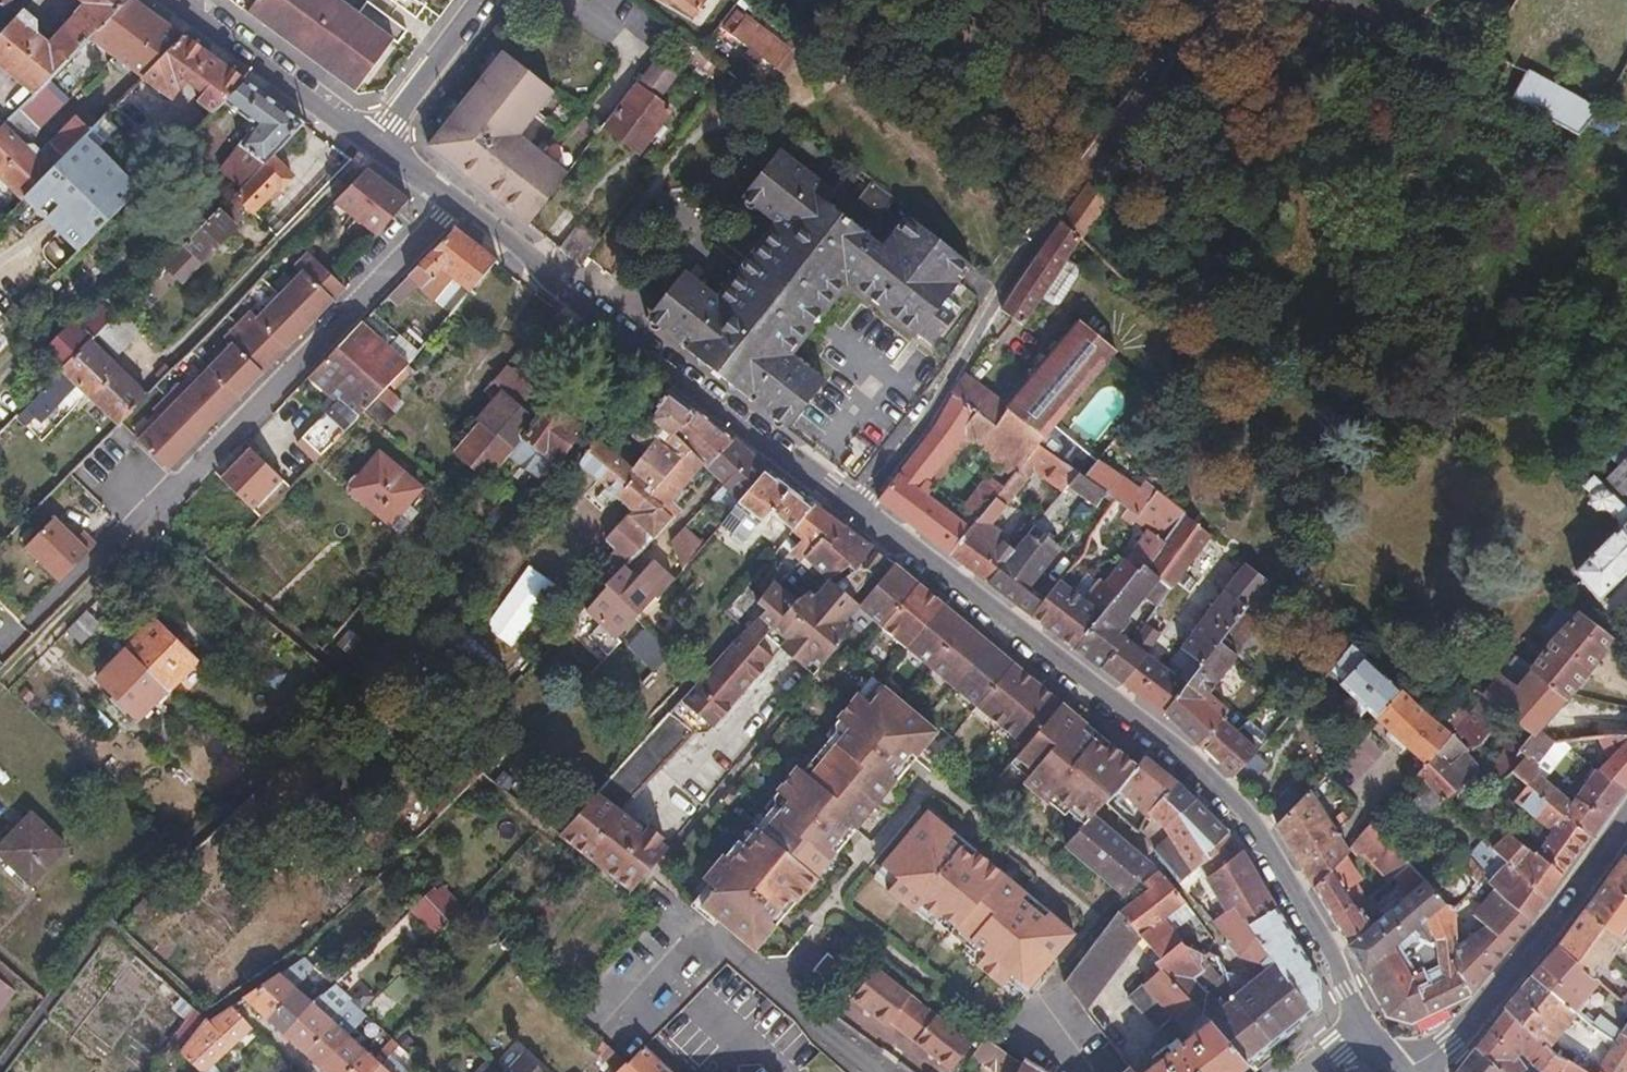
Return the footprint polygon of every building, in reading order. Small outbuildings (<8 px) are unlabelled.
[(0,130),(0,169),(30,198),(90,136),(77,123),(40,159),(29,148),(119,56),(148,78),(188,37),(138,0),(129,0),(23,106),(4,126),(0,130)] [(129,0),(82,0),(87,4),(82,9),(78,5),(71,13),(75,17),(46,46),(25,26),(33,19),(28,15),(23,10),(0,34),(0,83),(23,106),(129,0)] [(15,0),(0,0),(0,4),(6,9),(15,0)] [(256,0),(250,9),(358,89),(364,82),(339,63),(337,67),(315,51),(318,47),(256,0)] [(256,0),(318,47),(315,51),(337,67),(339,63),(364,82),(398,38),(373,20),(364,32),(348,20),(357,8),(346,0),(256,0)] [(398,38),(401,41),(412,27),(376,0),(367,0),(360,10),(357,8),(348,20),(364,32),(373,20),(398,38)] [(422,13),(432,0),(405,0),(422,13)] [(726,25),(778,64),(792,45),(739,7),(726,25)] [(723,78),(730,67),(702,45),(677,27),(668,38),(723,78)] [(226,105),(248,81),(222,64),(188,37),(148,78),(174,97),(187,83),(195,88),(205,95),(200,101),(217,113),(225,105),(226,105)] [(505,47),(431,142),(531,219),(570,168),(521,130),(555,86),(505,47)] [(609,121),(639,144),(670,104),(658,96),(681,65),(662,50),(609,121)] [(1600,112),(1527,73),(1517,94),(1515,99),(1579,134),(1589,124),(1613,137),(1621,123),(1600,112)] [(248,81),(226,105),(258,132),(215,173),(237,194),(307,124),(248,81)] [(30,198),(27,200),(52,224),(58,219),(69,230),(64,235),(81,251),(135,196),(141,190),(125,173),(115,168),(100,149),(119,130),(108,118),(90,136),(30,198)] [(758,203),(820,135),(804,123),(785,147),(780,143),(743,191),(758,203)] [(947,289),(972,257),(905,205),(880,238),(822,193),(849,158),(820,135),(758,203),(772,214),(776,210),(778,210),(784,213),(786,222),(777,224),(745,265),(721,297),(713,291),(718,284),(697,269),(663,307),(665,315),(785,406),(801,405),(829,369),(800,347),(795,353),(788,348),(842,277),(844,276),(844,269),(846,268),(854,267),(859,271),(855,277),(933,338),(961,300),(947,289)] [(276,159),(238,198),(254,213),(277,189),(278,191),(293,175),(276,159)] [(376,235),(410,200),(370,170),(335,205),(376,235)] [(1081,240),(1083,242),(1108,205),(1106,204),(1091,188),(1088,185),(1062,222),(1066,225),(1081,240)] [(253,229),(228,203),(218,213),(244,239),(253,229)] [(218,213),(164,268),(190,293),(244,239),(218,213)] [(584,261),(604,234),(581,218),(562,244),(584,261)] [(58,219),(52,224),(64,235),(69,230),(58,219)] [(1068,259),(1081,240),(1066,225),(1041,258),(1039,256),(1002,310),(1012,318),(1023,325),(1042,297),(1068,259)] [(467,294),(493,263),(496,259),(454,227),(405,277),(419,290),(433,302),(450,281),(467,294)] [(344,290),(306,254),(296,265),(303,272),(281,295),(310,324),(344,290)] [(1077,265),(1068,259),(1042,297),(1054,305),(1063,303),(1081,274),(1077,265)] [(663,307),(697,269),(689,262),(660,298),(663,307)] [(44,358),(60,373),(92,340),(96,336),(120,312),(138,293),(123,279),(44,358)] [(310,324),(281,295),(257,318),(250,311),(238,324),(275,360),(310,324)] [(660,298),(650,312),(655,316),(663,307),(660,298)] [(663,307),(655,316),(661,320),(665,315),(663,307)] [(0,310),(0,328),(9,319),(0,310)] [(120,312),(96,336),(117,357),(141,332),(120,312)] [(712,360),(780,412),(785,406),(665,315),(661,320),(712,360)] [(275,360),(238,324),(225,336),(232,343),(209,367),(239,396),(275,360)] [(305,444),(319,458),(362,413),(406,366),(404,364),(359,324),(307,378),(338,403),(305,439),(307,441),(305,444)] [(1050,432),(1105,367),(1112,358),(1076,326),(1008,408),(1044,439),(1050,432)] [(60,373),(27,406),(41,420),(76,385),(118,426),(147,396),(92,340),(60,373)] [(538,425),(553,407),(505,366),(491,383),(501,392),(526,415),(538,425)] [(239,396),(209,367),(187,390),(181,384),(168,397),(204,433),(239,396)] [(994,428),(1008,408),(966,379),(953,398),(994,428)] [(495,399),(501,392),(491,383),(484,391),(495,399)] [(454,450),(480,471),(486,476),(512,444),(511,435),(526,415),(501,392),(495,399),(454,450)] [(614,551),(627,565),(640,554),(671,519),(661,510),(662,509),(649,497),(688,449),(675,436),(693,416),(666,394),(635,437),(650,451),(633,473),(592,442),(588,448),(577,466),(601,485),(631,513),(605,542),(614,551)] [(204,433),(168,397),(155,411),(158,414),(135,437),(168,469),(204,433)] [(1084,478),(1097,463),(1050,432),(1044,439),(1008,408),(994,428),(953,398),(931,432),(878,503),(951,557),(972,528),(956,517),(929,496),(935,487),(929,482),(950,457),(966,437),(978,452),(1012,478),(1037,447),(1080,475),(1084,478)] [(780,412),(789,420),(801,405),(785,406),(780,412)] [(584,433),(553,407),(538,425),(526,438),(528,440),(512,458),(536,479),(541,478),(555,462),(557,464),(564,456),(577,466),(588,448),(578,439),(584,433)] [(695,415),(693,416),(675,436),(688,449),(649,497),(662,509),(661,510),(671,519),(677,511),(669,504),(693,475),(702,464),(707,469),(731,442),(695,415)] [(1620,466),(1626,459),(1626,434),(1621,428),(1602,447),(1620,466)] [(965,468),(978,452),(966,437),(950,457),(965,468)] [(738,505),(763,474),(766,471),(733,441),(731,442),(707,469),(708,471),(723,487),(721,488),(738,505)] [(1064,492),(1080,475),(1037,447),(1012,478),(1004,489),(972,528),(951,557),(987,584),(1014,551),(1005,543),(1009,538),(992,525),(1034,475),(1043,480),(1045,477),(1064,492)] [(418,489),(378,456),(350,490),(390,523),(418,489)] [(1620,466),(1602,484),(1626,511),(1626,459),(1620,466)] [(1127,530),(1157,493),(1158,492),(1147,483),(1141,490),(1099,461),(1097,463),(1084,478),(1080,475),(1064,492),(1014,551),(987,584),(1033,617),(1047,599),(1032,587),(1093,506),(1106,515),(1118,524),(1127,530)] [(700,481),(708,471),(707,469),(702,464),(693,475),(700,481)] [(793,531),(811,510),(763,474),(738,505),(720,528),(731,536),(739,528),(749,536),(760,523),(771,513),(793,531)] [(1594,476),(1583,487),(1590,494),(1591,505),(1594,510),(1597,512),(1601,513),(1605,513),(1609,512),(1622,526),(1575,572),(1599,599),(1626,571),(1626,511),(1602,484),(1594,476)] [(956,517),(972,528),(1004,489),(988,477),(956,517)] [(530,497),(542,506),(557,490),(545,480),(530,497)] [(1143,566),(1183,516),(1157,493),(1127,530),(1118,524),(1114,530),(1123,537),(1126,533),(1138,543),(1104,584),(1098,580),(1097,583),(1083,600),(1075,594),(1073,592),(1045,625),(1076,649),(1143,566)] [(785,579),(804,559),(819,541),(833,525),(811,510),(793,531),(777,550),(786,558),(775,571),(785,579)] [(90,551),(57,515),(25,547),(60,581),(90,551)] [(1182,567),(1206,535),(1183,516),(1143,566),(1167,586),(1182,567)] [(828,548),(843,532),(833,525),(819,541),(828,548)] [(854,573),(869,551),(843,532),(828,548),(819,541),(804,559),(826,580),(828,582),(849,568),(854,573)] [(1220,642),(1242,614),(1265,584),(1206,535),(1182,567),(1220,597),(1180,648),(1203,665),(1220,642)] [(607,558),(620,571),(623,569),(627,565),(614,551),(607,558)] [(850,569),(780,649),(792,660),(847,597),(849,600),(883,559),(869,551),(854,573),(850,569)] [(736,636),(678,701),(702,720),(710,727),(780,649),(850,569),(849,568),(828,582),(826,580),(804,559),(779,587),(736,636)] [(890,565),(883,559),(849,600),(866,614),(899,572),(890,565)] [(623,569),(620,571),(604,589),(606,591),(584,614),(599,627),(591,636),(611,654),(620,644),(617,641),(654,600),(656,601),(671,583),(651,564),(635,581),(623,569)] [(1153,605),(1167,586),(1143,566),(1076,649),(1095,663),(1118,635),(1121,630),(1124,632),(1132,621),(1129,619),(1145,599),(1153,605)] [(862,620),(1030,748),(1060,708),(1042,694),(1049,686),(1035,675),(1029,683),(994,657),(1000,648),(986,638),(980,646),(946,621),(953,612),(937,601),(931,610),(898,585),(905,577),(899,572),(862,620)] [(937,601),(905,577),(898,585),(931,610),(937,601)] [(1083,600),(1097,583),(1088,577),(1075,594),(1083,600)] [(1047,599),(1033,617),(1045,625),(1073,592),(1060,582),(1047,599)] [(802,668),(812,677),(866,614),(849,600),(847,597),(792,660),(802,668)] [(1583,680),(1605,648),(1612,638),(1565,603),(1543,629),(1556,639),(1533,668),(1517,655),(1482,697),(1503,713),(1522,727),(1532,734),(1534,736),(1539,730),(1583,680)] [(99,626),(85,612),(66,631),(80,644),(99,626)] [(986,638),(953,612),(946,621),(980,646),(986,638)] [(1244,660),(1266,634),(1242,614),(1220,642),(1239,656),(1244,660)] [(198,664),(152,620),(124,650),(169,694),(198,664)] [(1125,640),(1103,669),(1123,684),(1145,655),(1125,640)] [(1211,755),(1234,730),(1220,719),(1228,710),(1210,694),(1239,656),(1220,642),(1203,665),(1187,685),(1166,713),(1211,755)] [(1378,716),(1402,691),(1351,647),(1337,663),(1350,674),(1343,683),(1378,716)] [(1035,675),(1000,648),(994,657),(1029,683),(1035,675)] [(169,694),(124,650),(95,680),(140,724),(169,694)] [(1166,713),(1187,685),(1145,655),(1123,684),(1164,714),(1166,713)] [(1042,694),(1060,708),(1066,699),(1049,686),(1042,694)] [(795,905),(837,856),(827,849),(832,842),(827,838),(841,821),(856,834),(898,783),(889,776),(894,769),(889,765),(903,749),(918,760),(937,737),(884,690),(871,707),(858,697),(837,721),(846,728),(832,744),(837,748),(811,779),(798,768),(776,794),(783,801),(770,817),(775,821),(747,854),(742,850),(730,865),(722,858),(701,884),(713,893),(701,909),(742,944),(754,954),(775,929),(759,916),(774,900),(779,903),(784,897),(795,905)] [(1452,735),(1402,691),(1378,716),(1427,762),(1452,735)] [(1454,737),(1452,735),(1427,762),(1417,774),(1446,801),(1473,772),(1474,765),(1460,754),(1462,749),(1470,739),(1478,746),(1503,713),(1482,697),(1454,737)] [(1024,755),(1039,767),(1061,738),(1070,743),(1089,717),(1066,699),(1060,708),(1030,748),(1024,755)] [(678,701),(596,796),(619,814),(702,720),(678,701)] [(1103,805),(1143,758),(1089,717),(1070,743),(1061,738),(1039,767),(1029,780),(1054,800),(1060,792),(1076,804),(1079,800),(1096,812),(1103,805)] [(1626,735),(1626,726),(1624,730),(1604,728),(1604,723),(1579,725),(1580,740),(1599,738),(1626,735)] [(1507,747),(1522,758),(1524,755),(1519,751),(1532,734),(1522,727),(1504,745),(1507,747)] [(1234,777),(1258,751),(1234,730),(1211,755),(1234,777)] [(1571,749),(1561,742),(1555,742),(1539,730),(1534,736),(1532,734),(1519,751),(1524,755),(1522,758),(1511,772),(1526,784),(1529,786),(1540,773),(1547,780),(1571,749)] [(1626,788),(1626,735),(1599,738),(1609,760),(1600,771),(1625,790),(1626,788)] [(1462,749),(1471,756),(1478,746),(1470,739),(1462,749)] [(1489,770),(1501,781),(1511,772),(1522,758),(1507,747),(1489,770)] [(889,776),(898,783),(918,760),(903,749),(889,765),(894,769),(889,776)] [(1370,785),(1340,757),(1327,772),(1339,783),(1358,802),(1370,785)] [(1145,817),(1175,785),(1143,758),(1103,805),(1112,812),(1124,798),(1145,817)] [(481,775),(472,767),(461,779),(469,786),(481,775)] [(1529,786),(1565,815),(1597,769),(1594,767),(1583,781),(1579,778),(1566,795),(1547,780),(1540,773),(1529,786)] [(1592,836),(1625,790),(1600,771),(1597,769),(1565,815),(1592,836)] [(1339,783),(1327,772),(1320,780),(1332,791),(1339,783)] [(1526,784),(1511,772),(1501,781),(1493,788),(1502,813),(1515,797),(1526,784)] [(424,803),(438,817),(469,786),(461,779),(454,773),(424,803)] [(1428,819),(1446,801),(1417,774),(1401,791),(1428,819)] [(1320,780),(1311,790),(1319,804),(1332,791),(1320,780)] [(1566,870),(1592,836),(1565,815),(1529,786),(1526,784),(1515,797),(1540,817),(1527,834),(1566,870)] [(1178,885),(1192,873),(1208,858),(1206,855),(1210,850),(1226,834),(1175,785),(1145,817),(1139,827),(1146,833),(1150,828),(1154,823),(1162,830),(1161,831),(1165,837),(1166,836),(1172,845),(1184,863),(1169,874),(1178,885)] [(1311,790),(1277,826),(1291,849),(1307,875),(1337,839),(1340,836),(1319,804),(1311,790)] [(596,796),(560,837),(593,863),(631,893),(666,852),(659,846),(662,841),(648,830),(644,834),(619,814),(596,796)] [(1139,827),(1145,817),(1124,798),(1112,812),(1136,831),(1139,827)] [(31,887),(66,850),(30,816),(0,847),(0,856),(31,887)] [(1066,846),(1123,897),(1151,867),(1141,858),(1092,817),(1066,846)] [(827,849),(837,856),(856,834),(841,821),(827,838),(832,842),(827,849)] [(1154,823),(1150,828),(1157,835),(1161,831),(1162,830),(1154,823)] [(1410,866),(1373,823),(1352,845),(1388,884),(1397,877),(1410,866)] [(932,826),(888,885),(902,896),(895,907),(920,926),(925,919),(939,930),(942,926),(973,950),(970,954),(985,965),(980,972),(1004,991),(1012,981),(1028,992),(1071,935),(1070,933),(1049,916),(1035,934),(1018,922),(1022,915),(1015,909),(1025,897),(978,861),(969,874),(961,867),(956,873),(940,861),(954,843),(939,831),(932,826)] [(1520,843),(1509,833),(1503,839),(1514,849),(1520,843)] [(1220,868),(1237,853),(1226,834),(1210,850),(1220,868)] [(1559,879),(1566,870),(1527,834),(1520,843),(1559,879)] [(1141,858),(1151,867),(1157,861),(1155,857),(1172,845),(1166,836),(1165,837),(1148,849),(1141,858)] [(1484,879),(1489,884),(1509,863),(1493,847),(1483,838),(1464,857),(1484,879)] [(1337,839),(1307,875),(1314,888),(1330,870),(1341,858),(1347,851),(1337,839)] [(1503,839),(1493,847),(1509,863),(1546,899),(1554,888),(1514,849),(1503,839)] [(978,861),(954,843),(940,861),(956,873),(961,867),(969,874),(978,861)] [(1554,888),(1559,879),(1520,843),(1514,849),(1554,888)] [(1157,861),(1169,874),(1184,863),(1172,845),(1155,857),(1157,861)] [(1220,868),(1199,884),(1208,896),(1206,897),(1215,912),(1255,884),(1237,853),(1220,868)] [(1464,857),(1460,853),(1439,872),(1427,884),(1443,906),(1457,908),(1484,879),(1464,857)] [(1626,856),(1607,882),(1626,898),(1626,856)] [(1368,901),(1341,858),(1330,870),(1362,919),(1364,917),(1373,910),(1368,901)] [(1531,921),(1546,899),(1509,863),(1489,884),(1497,890),(1531,921)] [(1424,881),(1410,866),(1397,877),(1410,892),(1424,881)] [(1330,870),(1314,888),(1343,935),(1362,919),(1330,870)] [(1186,894),(1199,884),(1192,873),(1178,885),(1186,894)] [(1172,983),(1203,956),(1180,945),(1161,922),(1184,904),(1158,874),(1143,885),(1147,890),(1118,913),(1139,935),(1160,959),(1155,963),(1161,972),(1172,983)] [(1425,880),(1424,881),(1410,892),(1371,927),(1349,945),(1365,971),(1394,947),(1426,921),(1443,906),(1427,884),(1425,880)] [(1607,882),(1584,912),(1604,926),(1592,943),(1611,958),(1626,970),(1626,898),(1607,882)] [(1255,884),(1215,912),(1219,918),(1231,911),(1244,928),(1272,912),(1255,884)] [(1531,921),(1497,890),(1476,914),(1487,927),(1458,948),(1459,973),(1470,994),(1515,942),(1531,921)] [(447,925),(454,918),(435,896),(427,903),(447,925)] [(775,929),(795,905),(784,897),(779,903),(774,900),(759,916),(775,929)] [(1035,934),(1049,916),(1025,897),(1015,909),(1022,915),(1018,922),(1035,934)] [(415,908),(438,934),(447,925),(427,903),(424,900),(415,908)] [(1411,1021),(1470,994),(1459,973),(1458,948),(1457,908),(1443,906),(1426,921),(1435,940),(1440,963),(1412,979),(1394,947),(1365,971),(1372,984),(1388,1014),(1398,1017),(1411,1021)] [(1219,918),(1212,923),(1226,940),(1223,946),(1236,957),(1255,942),(1244,928),(1231,911),(1219,918)] [(1312,981),(1272,912),(1244,928),(1255,942),(1310,1012),(1314,1009),(1312,981)] [(1604,926),(1584,912),(1559,945),(1594,981),(1611,958),(1592,943),(1604,926)] [(1139,935),(1118,913),(1066,981),(1064,985),(1084,1011),(1139,935)] [(1362,919),(1343,935),(1349,945),(1371,927),(1364,917),(1362,919)] [(1282,1035),(1310,1012),(1255,942),(1236,957),(1239,959),(1259,965),(1264,973),(1252,982),(1232,999),(1270,1045),(1282,1035)] [(1594,981),(1559,945),(1541,966),(1561,985),(1553,995),(1574,1012),(1599,984),(1594,981)] [(1256,1056),(1270,1045),(1232,999),(1218,979),(1209,966),(1213,959),(1214,958),(1203,956),(1172,983),(1200,1013),(1245,1065),(1256,1056)] [(312,968),(302,959),(278,976),(313,1008),(332,987),(333,986),(340,979),(319,960),(312,968)] [(387,1017),(391,1013),(403,1001),(410,993),(413,995),(432,974),(417,959),(373,1005),(387,1017)] [(807,978),(824,990),(842,973),(822,959),(807,978)] [(0,963),(0,987),(11,995),(22,981),(0,963)] [(1561,985),(1541,966),(1503,1009),(1505,1011),(1546,1053),(1577,1013),(1574,1012),(1553,995),(1561,985)] [(972,1043),(874,968),(849,1000),(884,1027),(887,1023),(950,1071),(972,1043)] [(1172,983),(1161,972),(1127,1001),(1156,1031),(1170,1018),(1191,1038),(1152,1069),(1147,1071),(1236,1071),(1245,1065),(1200,1013),(1172,983)] [(278,976),(243,1000),(322,1071),(384,1071),(379,1067),(332,1025),(313,1008),(278,976)] [(11,995),(0,987),(0,1010),(11,995)] [(332,987),(313,1008),(332,1025),(351,1004),(333,988),(332,987)] [(403,1001),(391,1013),(397,1019),(409,1007),(403,1001)] [(204,1021),(178,1053),(197,1071),(206,1071),(214,1064),(251,1031),(231,1008),(208,1024),(204,1021)] [(1546,1053),(1505,1011),(1476,1049),(1499,1071),(1523,1071),(1524,1071),(1516,1059),(1523,1053),(1533,1066),(1540,1071),(1584,1071),(1546,1053)] [(1621,1034),(1623,1032),(1613,1026),(1614,1023),(1601,1015),(1593,1026),(1605,1036),(1617,1042),(1621,1034)] [(1621,1034),(1617,1042),(1597,1071),(1626,1071),(1626,1038),(1621,1034)] [(614,1071),(619,1071),(626,1065),(598,1041),(590,1050),(614,1071)] [(644,1048),(626,1065),(619,1071),(668,1071),(644,1048)] [(995,1071),(1010,1071),(1015,1062),(998,1049),(986,1065),(995,1071)] [(1476,1049),(1459,1071),(1499,1071),(1476,1049)] [(524,1055),(509,1071),(542,1071),(524,1055)] [(379,1067),(384,1071),(404,1071),(387,1057),(379,1067)] [(1023,1060),(1016,1071),(1044,1071),(1023,1060)]
